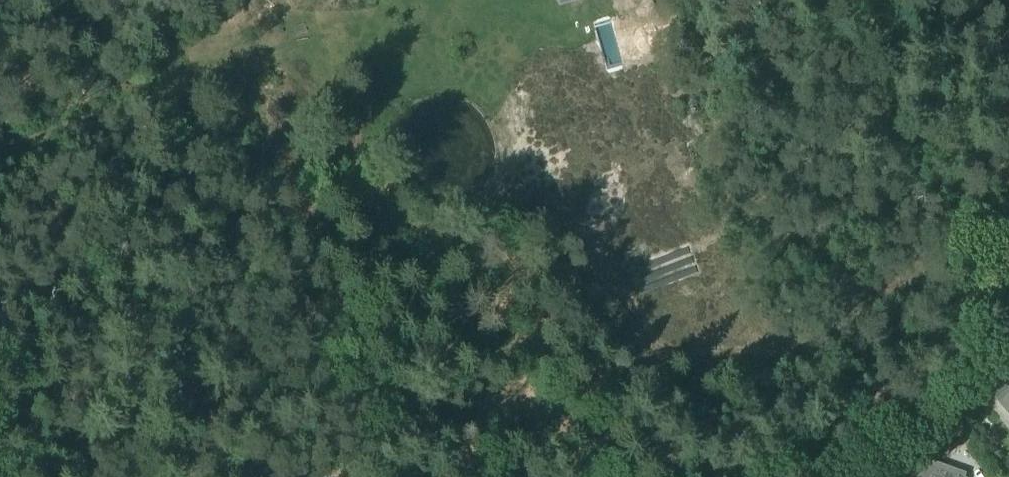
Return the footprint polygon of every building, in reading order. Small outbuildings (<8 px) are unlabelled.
[(999,402),(1008,414),(1008,394),(999,402)] [(945,458),(955,450),(947,440),(937,449),(945,458)] [(908,476),(957,476),(955,476),(957,472),(951,470),(928,461),(908,476)]
